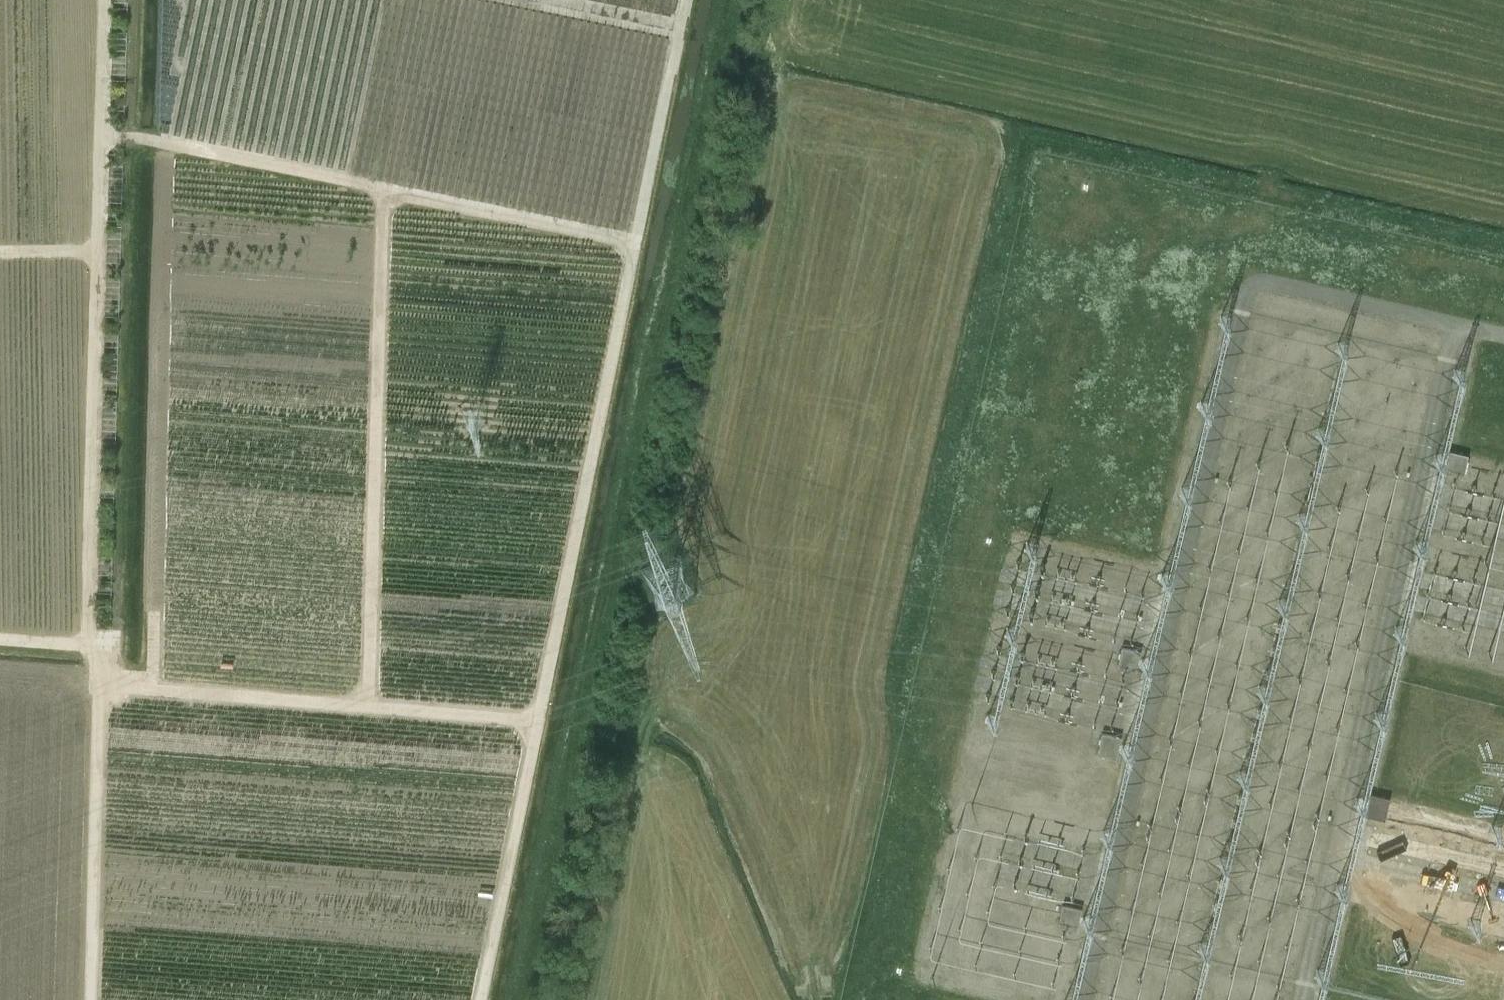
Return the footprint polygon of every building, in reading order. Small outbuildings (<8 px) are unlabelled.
[(1463,477),(1468,455),(1449,451),(1445,473),(1463,477)] [(1121,647),(1117,669),(1135,673),(1140,651),(1121,647)] [(1102,733),(1097,754),(1116,758),(1121,737),(1102,733)] [(1366,816),(1385,820),(1389,798),(1371,794),(1366,816)] [(1063,904),(1058,926),(1076,930),(1081,908),(1063,904)]
